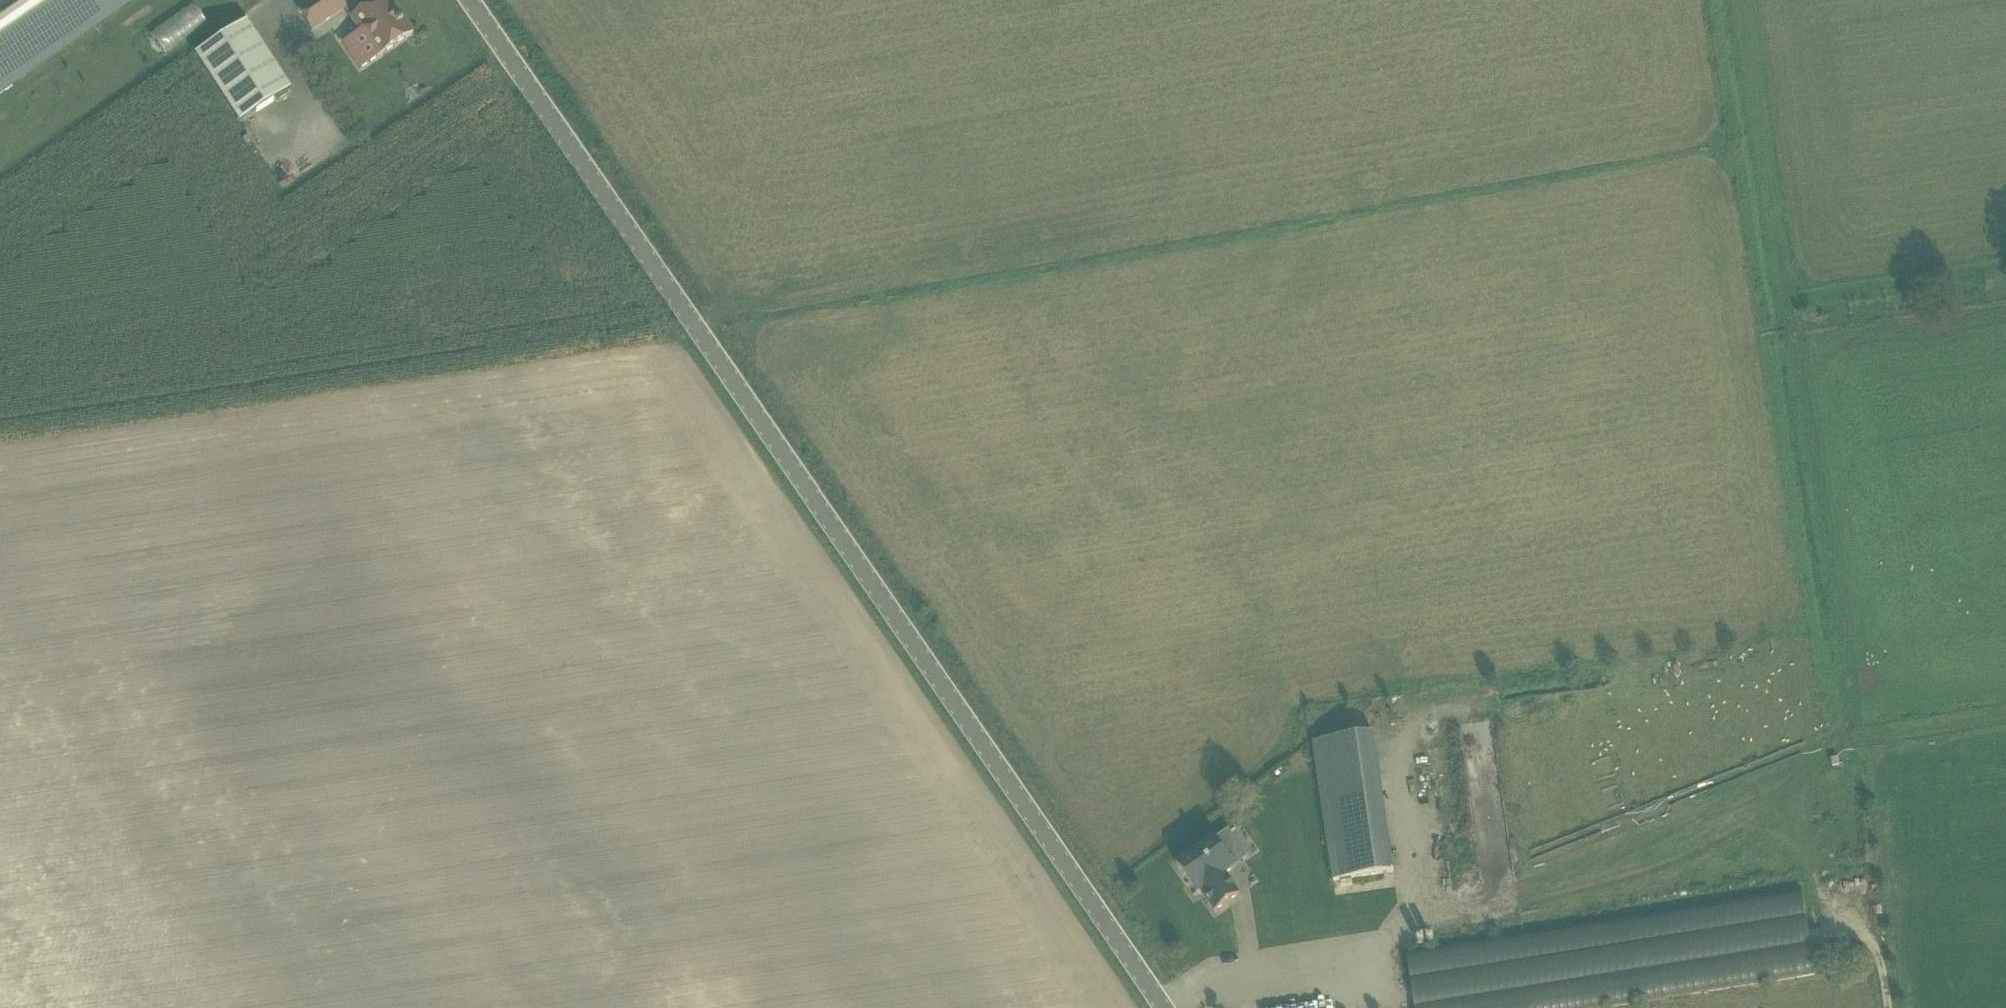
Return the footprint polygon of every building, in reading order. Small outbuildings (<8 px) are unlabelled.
[(93,28),(134,0),(0,0),(0,93),(93,28)] [(346,10),(339,0),(310,0),(295,11),(311,34),(346,10)] [(390,0),(380,0),(355,18),(382,57),(416,32),(398,7),(396,9),(390,0)] [(148,32),(162,54),(206,24),(191,3),(148,32)] [(247,23),(194,57),(239,125),(291,91),(247,23)] [(1314,743),(1334,882),(1393,873),(1373,735),(1314,743)] [(1831,759),(1833,768),(1840,767),(1839,758),(1831,759)] [(1177,866),(1196,893),(1198,895),(1202,893),(1216,913),(1240,896),(1226,876),(1235,869),(1214,839),(1177,866)] [(1415,1007),(1623,1007),(1815,978),(1802,891),(1407,952),(1415,1007)]
